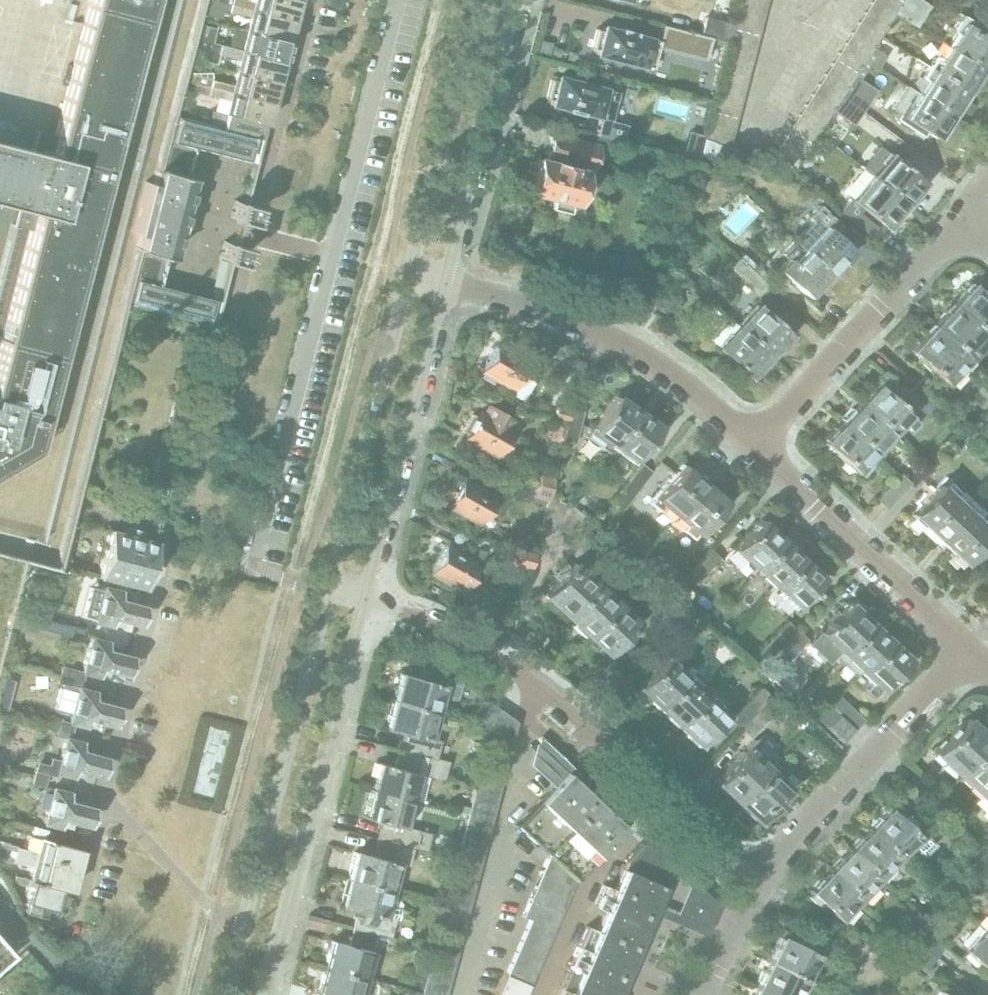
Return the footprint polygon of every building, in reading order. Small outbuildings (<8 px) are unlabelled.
[(35,449),(151,0),(89,0),(85,16),(55,134),(37,130),(32,149),(0,141),(0,202),(17,206),(12,225),(30,230),(0,348),(0,470),(35,449)] [(203,14),(220,18),(221,15),(222,11),(228,13),(229,12),(248,16),(245,30),(284,41),(290,20),(210,0),(207,0),(204,11),(203,14)] [(290,20),(295,0),(252,0),(252,1),(246,0),(210,0),(290,20)] [(766,3),(753,0),(740,0),(738,8),(763,14),(766,3)] [(887,0),(873,0),(870,3),(893,17),(896,13),(899,7),(887,0)] [(896,13),(907,20),(919,0),(904,0),(899,7),(896,13)] [(907,20),(917,27),(930,6),(921,0),(919,0),(907,20)] [(886,28),(893,17),(870,3),(863,14),(886,28)] [(760,27),(763,14),(738,8),(735,20),(760,27)] [(880,38),(886,28),(863,14),(857,24),(880,38)] [(982,68),(987,59),(987,38),(987,37),(987,35),(987,31),(963,15),(952,31),(955,33),(948,46),(982,68)] [(711,37),(729,41),(732,32),(734,25),(706,18),(702,34),(711,37)] [(757,38),(760,27),(735,20),(734,25),(732,32),(757,38)] [(198,32),(196,40),(206,42),(208,34),(210,27),(200,24),(198,32)] [(597,29),(592,49),(596,50),(596,54),(652,68),(657,48),(706,61),(711,37),(702,34),(663,24),(659,40),(633,33),(634,31),(628,29),(628,30),(619,28),(619,30),(602,26),(601,30),(597,29)] [(880,38),(857,24),(851,34),(873,48),(880,38)] [(232,41),(230,48),(279,61),(284,41),(245,30),(235,28),(232,41)] [(754,50),(757,38),(732,32),(729,41),(729,43),(754,50)] [(871,51),(873,48),(851,34),(844,44),(870,62),(876,54),(871,51)] [(194,47),(191,57),(216,63),(218,54),(218,53),(237,58),(234,72),(274,82),(279,61),(230,48),(206,42),(196,40),(194,47)] [(751,61),(754,50),(729,43),(726,55),(751,61)] [(870,62),(844,44),(838,54),(864,71),(870,62)] [(967,91),(982,68),(948,46),(940,58),(937,56),(929,68),(967,91)] [(860,78),(864,71),(838,54),(831,64),(854,78),(856,75),(860,78)] [(748,73),(751,61),(726,55),(725,59),(723,66),(748,73)] [(847,89),(849,86),(854,78),(831,64),(825,74),(847,89)] [(745,84),(748,73),(723,66),(720,78),(745,84)] [(967,91),(929,68),(922,78),(926,81),(918,93),(952,114),(967,91)] [(187,73),(185,82),(194,84),(269,103),(274,82),(234,72),(231,85),(213,80),(213,79),(212,79),(211,72),(187,73)] [(841,99),(842,97),(847,89),(825,74),(818,84),(841,99)] [(854,78),(849,86),(871,100),(878,90),(860,78),(856,75),(854,78)] [(550,104),(566,108),(565,110),(580,114),(580,112),(600,117),(595,135),(622,142),(626,125),(611,121),(618,92),(557,77),(556,80),(551,79),(546,99),(551,100),(550,104)] [(742,96),(745,84),(720,78),(717,90),(742,96)] [(263,124),(269,103),(194,84),(191,92),(206,95),(227,100),(223,113),(210,110),(263,124)] [(812,94),(835,109),(841,99),(818,84),(812,94)] [(847,89),(842,97),(864,112),(871,100),(849,86),(847,89)] [(740,107),(742,96),(717,90),(714,101),(740,107)] [(937,139),(952,114),(918,93),(910,106),(906,103),(896,119),(913,130),(912,132),(921,137),(922,136),(923,136),(926,132),(937,139)] [(834,110),(835,109),(812,94),(806,104),(828,118),(834,110)] [(835,109),(834,110),(855,125),(864,112),(842,97),(841,99),(835,109)] [(737,119),(740,107),(714,101),(711,113),(737,119)] [(828,118),(806,104),(798,115),(821,130),(828,118)] [(263,124),(210,110),(206,125),(171,116),(154,184),(146,182),(133,232),(140,234),(120,315),(127,316),(130,305),(159,312),(175,316),(205,324),(211,300),(157,287),(165,256),(167,257),(175,224),(177,224),(179,217),(181,210),(179,210),(187,178),(185,178),(193,145),(246,159),(252,138),(261,140),(265,124),(263,124)] [(733,132),(737,119),(711,113),(708,126),(733,132)] [(821,130),(798,115),(792,125),(815,139),(821,130)] [(808,150),(815,139),(792,125),(786,135),(808,150)] [(730,146),(733,132),(708,126),(705,140),(730,146)] [(573,202),(581,169),(579,169),(580,165),(592,168),(597,146),(553,134),(547,157),(549,157),(548,161),(536,158),(528,191),(553,197),(550,208),(568,213),(571,202),(573,202)] [(801,161),(808,150),(786,135),(779,146),(801,161)] [(801,161),(779,146),(769,162),(795,171),(801,161)] [(888,152),(869,174),(904,202),(906,205),(925,183),(888,152)] [(884,225),(904,202),(869,174),(849,197),(850,199),(886,229),(887,228),(884,225)] [(248,222),(252,205),(253,205),(245,203),(235,201),(231,218),(240,220),(248,222)] [(803,249),(827,271),(838,259),(842,263),(853,251),(834,234),(842,225),(820,204),(808,217),(821,229),(803,249)] [(238,263),(242,246),(236,244),(234,243),(225,241),(221,259),(230,261),(238,263)] [(827,271),(803,249),(794,241),(783,252),(790,258),(778,270),(804,295),(806,293),(813,299),(822,289),(815,283),(827,271)] [(739,258),(763,281),(768,276),(743,253),(739,258)] [(768,286),(763,281),(739,258),(729,268),(759,296),(768,286)] [(953,306),(987,337),(987,336),(987,298),(987,297),(972,283),(971,284),(972,285),(966,291),(965,290),(951,304),(953,305),(953,306)] [(669,318),(680,307),(672,299),(661,310),(669,318)] [(737,325),(769,355),(789,334),(758,304),(755,307),(756,309),(748,316),(747,315),(737,325)] [(939,331),(968,358),(978,347),(982,350),(987,343),(987,338),(953,306),(953,305),(947,312),(946,311),(932,325),(933,326),(939,331)] [(169,338),(173,320),(158,317),(154,334),(169,338)] [(748,377),(769,355),(737,325),(730,318),(710,339),(717,346),(716,347),(748,377)] [(971,361),(939,331),(933,326),(927,332),(926,331),(909,349),(923,362),(921,364),(930,372),(931,371),(945,383),(947,380),(947,381),(959,369),(962,372),(971,361)] [(522,374),(528,363),(497,345),(481,372),(485,374),(482,378),(492,384),(494,379),(512,390),(522,374)] [(859,403),(891,434),(899,441),(913,426),(906,419),(910,414),(877,384),(876,385),(877,385),(871,391),(869,389),(859,400),(860,401),(859,403)] [(930,418),(940,407),(917,385),(907,396),(930,418)] [(612,442),(636,409),(629,404),(628,405),(627,404),(617,396),(617,397),(614,395),(592,426),(593,427),(596,424),(607,432),(604,435),(608,438),(612,442)] [(891,434),(859,403),(853,409),(851,408),(841,419),(843,420),(842,422),(873,453),(883,443),(887,446),(890,442),(887,439),(891,434)] [(510,430),(511,429),(506,427),(511,418),(489,405),(484,414),(480,412),(477,416),(473,414),(465,428),(469,430),(464,439),(496,456),(496,455),(501,457),(514,433),(510,430)] [(574,442),(583,409),(570,406),(562,439),(574,442)] [(565,420),(568,411),(555,407),(552,417),(565,420)] [(636,409),(612,442),(608,447),(603,455),(613,462),(620,452),(633,462),(648,442),(651,444),(658,434),(655,432),(659,427),(657,426),(658,425),(636,409)] [(873,453),(842,422),(835,428),(833,427),(823,438),(825,440),(822,442),(843,461),(841,462),(850,470),(851,469),(855,472),(865,462),(869,465),(872,461),(869,457),(873,453)] [(987,441),(978,433),(971,441),(980,449),(987,441)] [(622,509),(651,471),(641,463),(612,501),(622,509)] [(674,516),(704,482),(682,464),(653,497),(654,498),(651,502),(661,511),(664,507),(674,516)] [(894,482),(903,490),(910,483),(901,474),(894,482)] [(478,524),(494,497),(462,479),(447,506),(478,524)] [(704,482),(674,516),(686,526),(683,530),(693,539),(696,535),(697,536),(726,501),(704,482)] [(887,508),(903,490),(894,482),(877,500),(887,508)] [(547,500),(548,498),(550,487),(537,483),(533,497),(547,500)] [(937,538),(970,501),(952,483),(946,490),(939,484),(903,523),(915,534),(923,526),(937,538)] [(82,510),(86,494),(77,491),(73,508),(82,510)] [(557,529),(563,502),(548,498),(547,500),(541,523),(557,529)] [(987,534),(987,530),(983,526),(987,521),(987,518),(970,501),(937,538),(950,550),(941,559),(953,571),(987,534)] [(563,502),(557,529),(566,533),(583,515),(568,503),(563,502)] [(747,569),(749,571),(781,538),(774,532),(775,531),(767,523),(766,524),(761,519),(733,548),(751,565),(747,569)] [(145,589),(157,542),(149,540),(139,538),(140,532),(126,528),(124,534),(109,530),(96,577),(145,589)] [(770,590),(801,557),(797,553),(798,552),(789,544),(789,545),(781,538),(749,571),(752,573),(755,569),(771,584),(767,588),(770,590)] [(461,591),(477,564),(446,546),(430,573),(461,591)] [(529,567),(532,553),(506,547),(503,560),(529,567)] [(697,579),(718,556),(709,547),(688,570),(697,579)] [(809,564),(801,557),(770,590),(765,595),(773,603),(782,594),(795,606),(822,577),(817,572),(818,571),(810,563),(809,564)] [(561,617),(593,581),(572,561),(568,566),(563,561),(551,574),(557,580),(543,595),(551,602),(549,605),(561,617)] [(605,580),(612,572),(606,567),(599,575),(605,580)] [(608,612),(616,602),(608,595),(593,581),(561,617),(562,617),(565,614),(573,623),(571,626),(584,638),(608,612)] [(136,624),(141,604),(116,598),(117,592),(103,589),(94,623),(108,626),(110,623),(125,627),(126,622),(136,624)] [(654,618),(665,629),(688,605),(677,594),(654,618)] [(860,628),(868,619),(865,617),(866,615),(858,607),(856,609),(848,601),(825,628),(819,633),(828,641),(830,639),(840,649),(860,628)] [(608,612),(584,638),(596,649),(598,646),(606,654),(620,639),(625,643),(637,630),(635,628),(632,626),(637,621),(616,602),(608,612)] [(688,605),(665,629),(674,637),(697,613),(688,605)] [(71,625),(72,625),(83,628),(84,628),(87,618),(74,615),(71,625)] [(862,669),(888,639),(868,619),(860,628),(840,649),(839,651),(848,660),(850,658),(862,669)] [(732,629),(722,620),(714,628),(724,638),(732,629)] [(761,650),(770,659),(797,629),(796,628),(787,620),(780,628),(767,642),(761,650)] [(797,629),(770,659),(780,668),(807,639),(797,629)] [(123,675),(128,654),(103,648),(104,642),(91,639),(82,673),(95,676),(97,672),(112,676),(113,672),(123,675)] [(888,639),(862,669),(874,681),(873,682),(881,690),(887,683),(888,684),(892,680),(891,679),(910,659),(902,651),(903,650),(895,642),(894,644),(888,639)] [(657,707),(693,669),(691,667),(684,674),(665,656),(636,687),(645,695),(644,697),(656,708),(657,707)] [(58,675),(72,678),(74,669),(61,665),(58,675)] [(677,726),(713,688),(711,686),(705,693),(688,678),(695,670),(693,669),(657,707),(665,714),(664,716),(676,727),(677,726)] [(393,700),(431,711),(435,695),(456,701),(461,682),(421,671),(419,678),(400,673),(393,700)] [(72,678),(58,675),(56,683),(61,684),(54,712),(71,717),(69,723),(83,727),(84,723),(99,727),(100,722),(110,725),(115,705),(90,698),(91,692),(78,689),(69,687),(72,678)] [(713,688),(677,726),(685,733),(684,734),(696,746),(697,745),(698,746),(728,715),(709,697),(715,690),(713,688)] [(739,728),(765,701),(770,696),(761,688),(731,720),(739,728)] [(9,692),(2,690),(0,697),(0,699),(7,701),(9,692)] [(837,713),(855,730),(864,720),(838,695),(837,694),(827,704),(837,713)] [(487,734),(489,727),(493,715),(498,708),(484,698),(468,720),(487,734)] [(402,732),(397,749),(435,758),(439,740),(427,737),(430,727),(427,726),(431,711),(393,700),(386,728),(402,732)] [(765,701),(739,728),(750,738),(775,711),(765,701)] [(815,717),(825,726),(837,713),(827,704),(815,717)] [(516,721),(498,708),(493,715),(489,727),(513,733),(516,721)] [(842,743),(855,730),(837,713),(825,726),(842,743)] [(987,742),(987,738),(967,718),(938,749),(948,758),(944,762),(958,775),(962,771),(987,742)] [(839,746),(812,720),(804,730),(830,756),(839,746)] [(510,745),(513,733),(489,727),(487,734),(486,739),(510,745)] [(97,775),(102,755),(77,749),(78,743),(65,739),(56,775),(69,778),(71,773),(86,777),(87,773),(97,775)] [(507,757),(510,745),(486,739),(483,750),(507,757)] [(748,747),(714,783),(736,803),(769,767),(777,758),(756,739),(748,747)] [(987,787),(987,742),(962,771),(973,781),(969,785),(980,796),(987,787)] [(377,762),(370,789),(409,799),(415,773),(430,777),(435,758),(397,749),(393,766),(377,762)] [(504,768),(507,757),(483,750),(480,762),(504,768)] [(33,774),(46,777),(48,769),(35,766),(36,765),(5,757),(3,766),(33,774)] [(501,780),(504,768),(480,762),(477,774),(501,780)] [(769,767),(736,803),(757,822),(777,801),(778,802),(782,797),(781,796),(789,787),(769,767)] [(530,919),(554,930),(575,880),(625,827),(576,781),(566,772),(553,785),(553,786),(516,825),(549,856),(547,858),(522,916),(530,919)] [(44,787),(46,777),(33,774),(30,783),(44,787)] [(498,791),(501,780),(477,774),(474,785),(498,791)] [(495,803),(498,791),(474,785),(471,797),(495,803)] [(402,825),(409,799),(370,789),(363,817),(379,821),(374,838),(412,848),(417,829),(402,825)] [(84,826),(90,806),(64,799),(65,794),(52,791),(43,825),(57,828),(58,824),(73,828),(74,823),(84,826)] [(939,793),(930,804),(935,808),(945,798),(939,793)] [(492,814),(495,803),(471,797),(469,808),(492,814)] [(867,829),(900,860),(911,848),(922,857),(934,844),(924,834),(920,838),(906,825),(909,822),(892,801),(887,808),(867,829)] [(489,826),(492,814),(469,808),(466,820),(489,826)] [(486,837),(489,826),(466,820),(463,831),(486,837)] [(45,838),(47,829),(31,825),(29,834),(45,838)] [(900,860),(867,829),(848,849),(881,880),(900,860)] [(483,849),(486,837),(463,831),(460,843),(483,849)] [(348,879),(385,888),(389,873),(392,874),(395,863),(408,865),(412,848),(374,838),(370,856),(355,852),(348,879)] [(1,852),(73,870),(79,848),(38,839),(34,852),(3,844),(1,852)] [(987,859),(987,841),(977,853),(986,861),(987,859)] [(480,860),(483,849),(460,843),(457,854),(480,860)] [(986,861),(977,853),(966,843),(956,853),(976,872),(986,861)] [(600,897),(650,919),(674,864),(635,848),(629,863),(616,891),(605,886),(600,897)] [(881,880),(848,849),(829,870),(861,901),(881,880)] [(27,881),(67,891),(68,891),(73,870),(1,852),(0,857),(0,860),(12,863),(12,862),(30,867),(27,881)] [(976,872),(956,853),(948,862),(968,880),(976,872)] [(477,872),(480,860),(457,854),(454,866),(477,872)] [(986,861),(976,872),(987,882),(987,863),(986,861)] [(474,883),(477,872),(454,866),(451,877),(474,883)] [(842,922),(861,901),(829,870),(809,891),(811,893),(808,896),(818,906),(821,902),(842,922)] [(62,911),(67,891),(27,881),(14,877),(13,883),(26,886),(23,901),(29,903),(26,913),(44,917),(46,907),(62,911)] [(471,895),(474,883),(451,877),(448,889),(471,895)] [(356,910),(352,928),(375,934),(390,937),(394,918),(382,915),(385,904),(381,903),(385,888),(348,879),(341,906),(356,910)] [(468,906),(471,895),(448,889),(445,900),(468,906)] [(636,949),(650,919),(600,897),(587,927),(608,936),(636,949)] [(465,918),(468,906),(445,900),(442,912),(465,918)] [(701,925),(709,907),(692,900),(684,918),(701,925)] [(462,929),(465,918),(442,912),(440,923),(462,929)] [(549,941),(554,930),(530,919),(525,930),(549,941)] [(460,941),(462,929),(440,923),(437,935),(460,941)] [(623,979),(636,949),(608,936),(587,927),(574,957),(607,972),(623,979)] [(364,978),(375,934),(352,928),(347,945),(331,941),(324,968),(364,978)] [(767,961),(809,981),(821,956),(804,948),(806,944),(795,936),(783,929),(780,936),(767,961)] [(912,942),(935,958),(936,959),(945,946),(921,929),(912,942)] [(983,929),(963,950),(987,972),(987,934),(983,929)] [(549,941),(525,930),(520,941),(544,952),(549,941)] [(457,952),(460,941),(437,935),(434,946),(457,952)] [(540,963),(544,952),(520,941),(516,953),(540,963)] [(872,951),(893,965),(901,954),(880,941),(872,951)] [(927,969),(935,958),(912,942),(904,952),(927,969)] [(11,957),(0,944),(0,967),(11,957)] [(454,964),(457,952),(434,946),(431,958),(454,964)] [(893,965),(872,951),(865,962),(886,976),(893,965)] [(540,963),(516,953),(511,964),(535,974),(540,963)] [(623,979),(607,972),(574,957),(560,987),(578,994),(616,994),(623,979)] [(451,975),(454,964),(431,958),(428,970),(451,975)] [(809,981),(767,961),(755,986),(773,994),(802,994),(809,981)] [(886,976),(865,962),(858,972),(879,986),(886,976)] [(535,974),(511,964),(506,975),(530,985),(535,974)] [(364,978),(324,968),(317,994),(318,994),(359,994),(364,978)] [(448,987),(451,975),(428,970),(425,981),(448,987)] [(530,985),(506,975),(501,986),(522,994),(526,994),(530,985)] [(448,987),(425,981),(422,992),(432,994),(446,994),(448,987)] [(501,986),(498,994),(522,994),(501,986)] [(755,986),(751,994),(773,994),(755,986)]
